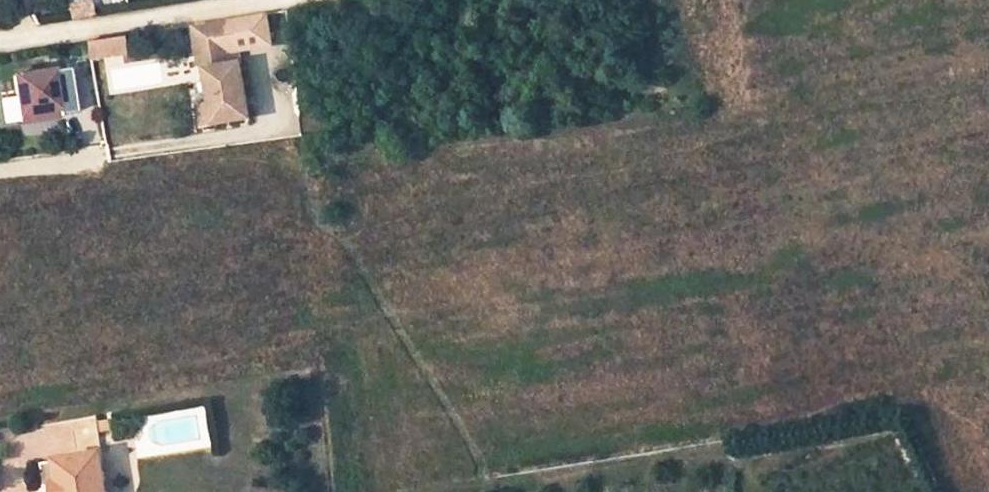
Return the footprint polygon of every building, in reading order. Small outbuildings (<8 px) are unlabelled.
[(196,23),(194,24),(200,63),(205,68),(212,103),(199,105),(202,125),(250,116),(239,48),(271,43),(266,12),(196,23)] [(125,49),(122,36),(85,42),(87,56),(125,49)] [(16,115),(55,109),(56,115),(73,112),(67,78),(54,80),(52,70),(10,76),(16,115)] [(55,109),(16,115),(18,121),(56,115),(55,109)] [(56,483),(52,483),(54,491),(105,491),(100,456),(52,464),(56,483)]
